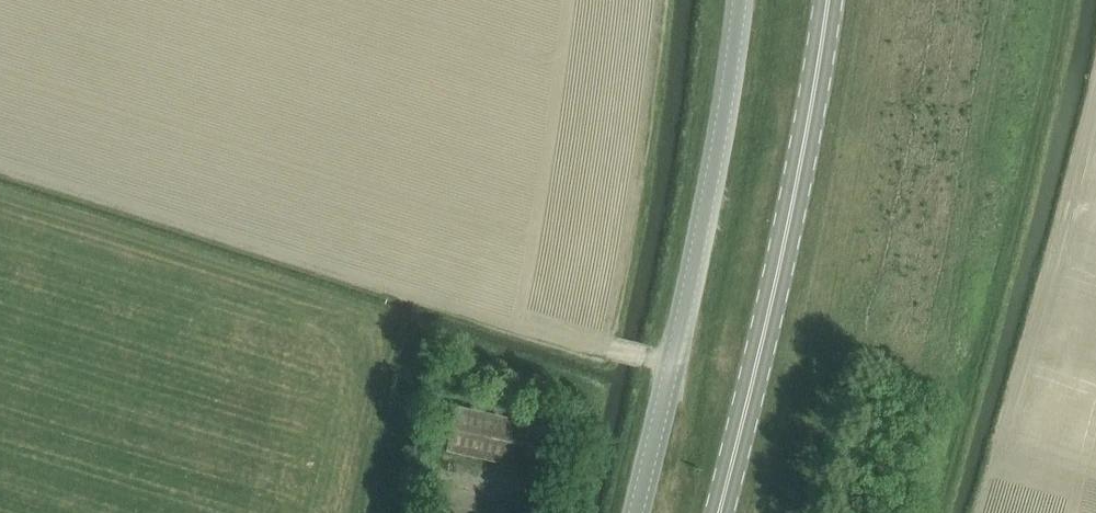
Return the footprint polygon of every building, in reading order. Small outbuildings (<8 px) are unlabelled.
[(534,471),(544,427),(458,408),(448,451),(534,471)]
